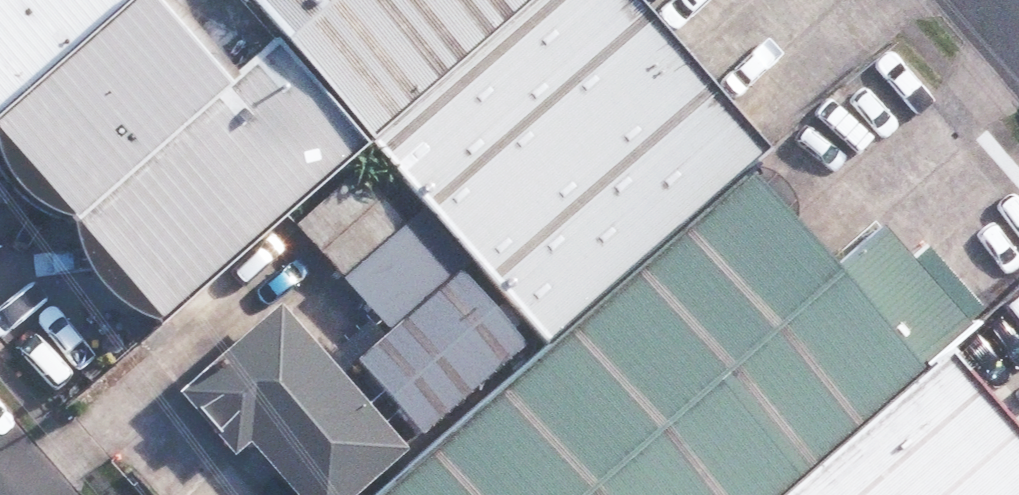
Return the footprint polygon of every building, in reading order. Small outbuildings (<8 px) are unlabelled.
[(354,174),(203,0),(137,0),(0,118),(0,183),(147,352),(354,174)] [(137,0),(0,0),(0,118),(137,0)] [(354,174),(557,0),(203,0),(354,174)] [(354,174),(357,178),(455,292),(525,372),(755,174),(605,0),(557,0),(354,174)] [(755,174),(525,372),(409,471),(382,494),(814,494),(940,387),(755,174)] [(370,365),(455,292),(357,178),(272,251),(370,365)] [(409,471),(525,372),(455,292),(370,365),(340,391),(409,471)] [(409,471),(340,391),(286,328),(177,421),(241,494),(382,494),(409,471)] [(940,387),(814,494),(1018,494),(1018,479),(940,387)]
